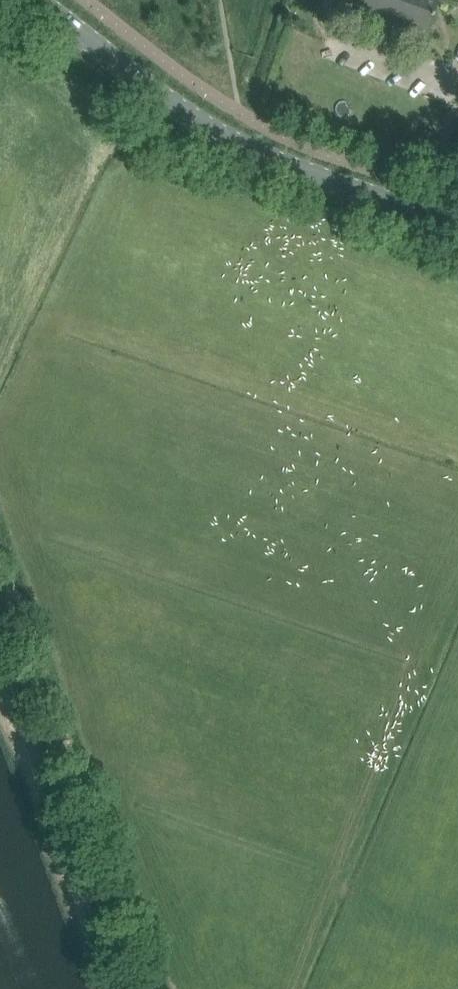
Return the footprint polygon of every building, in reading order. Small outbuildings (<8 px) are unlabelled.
[(333,4),(355,13),(360,0),(335,0),(333,4)] [(355,13),(375,20),(383,0),(360,0),(355,13)] [(375,20),(391,26),(401,0),(383,0),(375,20)] [(391,26),(407,32),(420,0),(401,0),(391,26)] [(407,32),(424,39),(438,1),(445,3),(446,0),(420,0),(407,32)]
